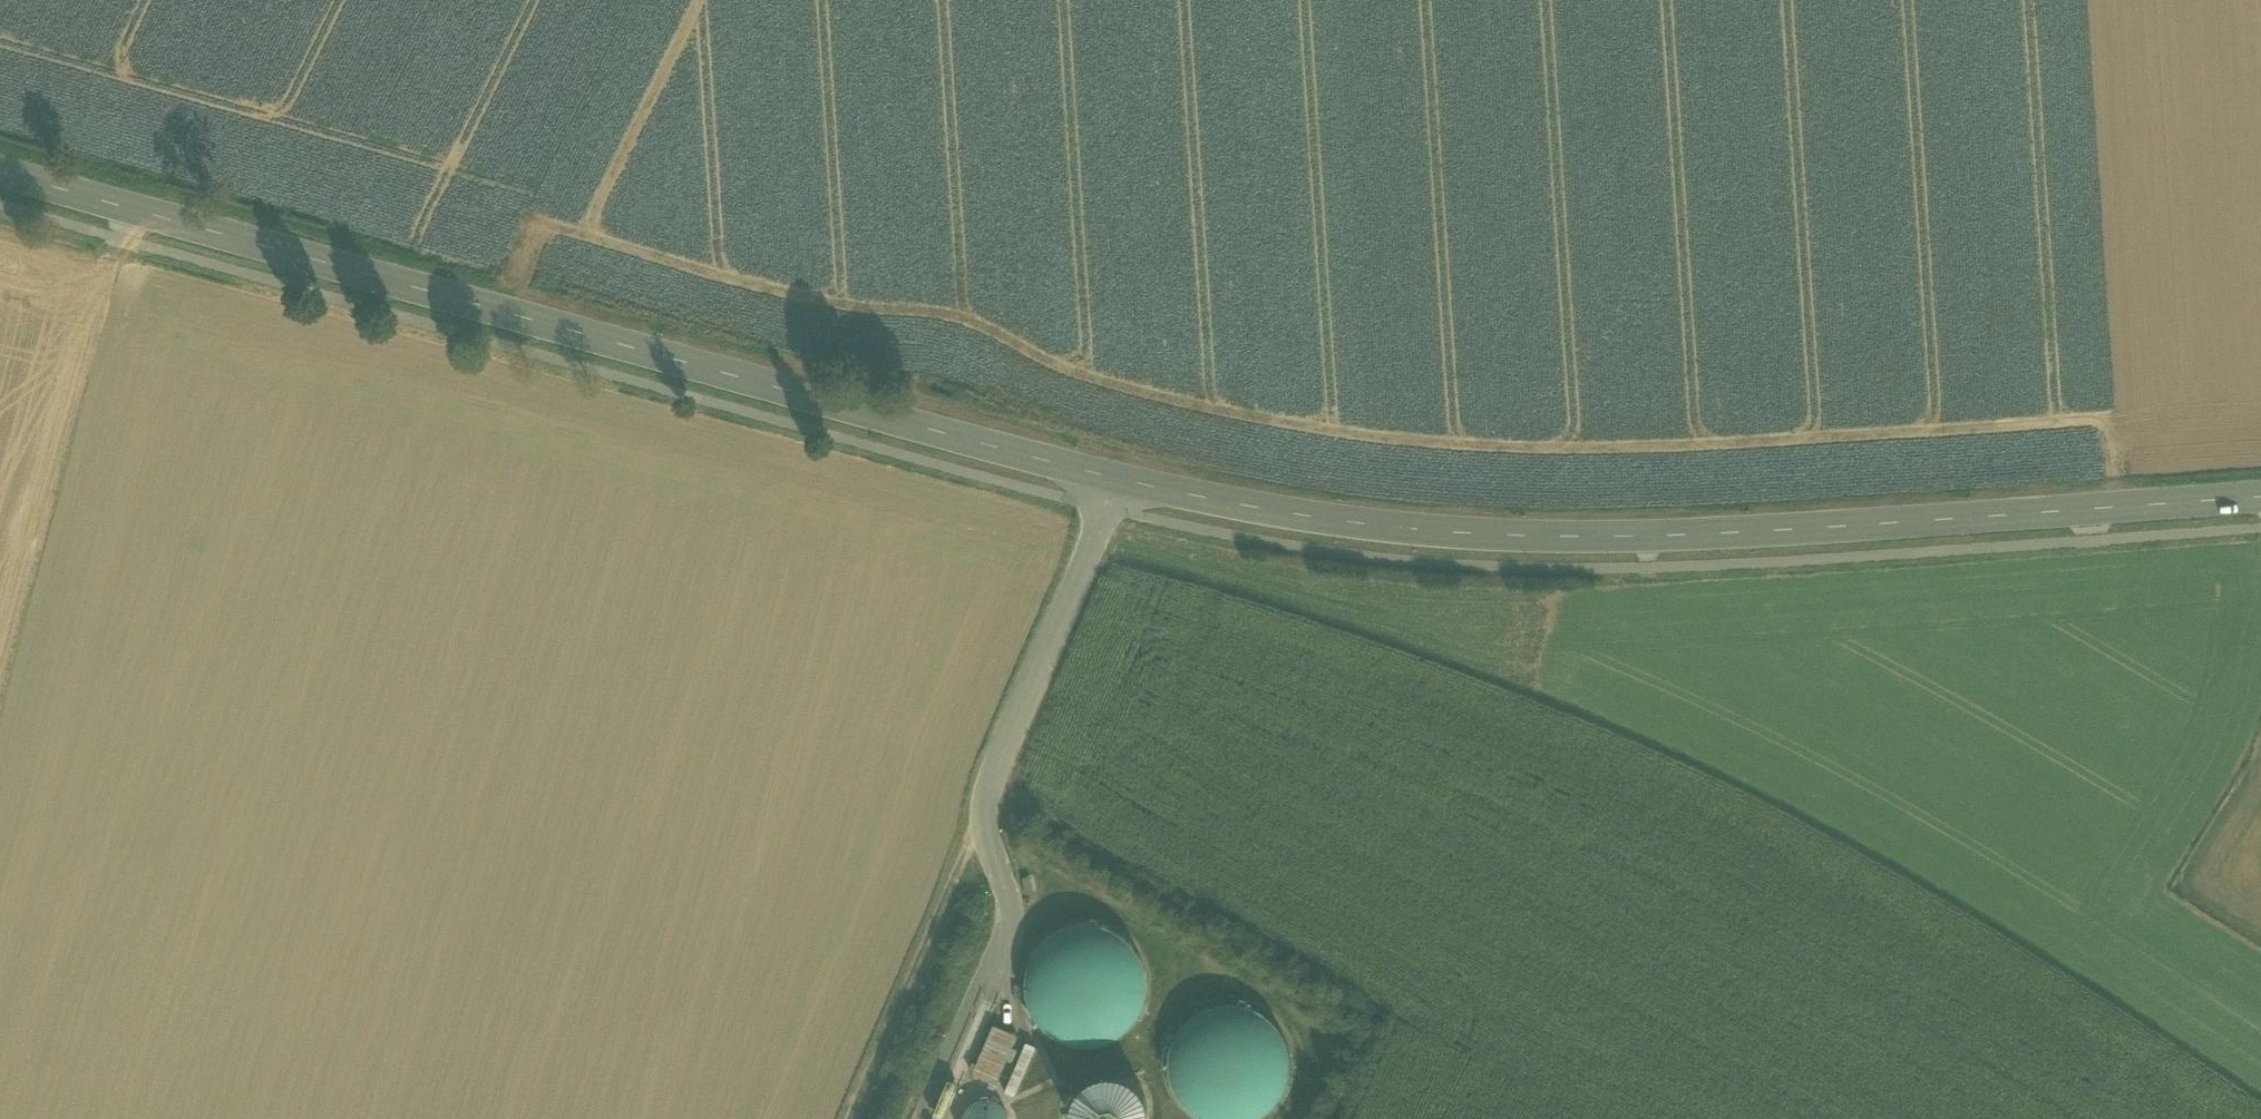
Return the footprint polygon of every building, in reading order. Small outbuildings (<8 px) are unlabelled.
[(1110,914),(1085,911),(1061,916),(1040,929),(1028,944),(1019,966),(1020,1001),(1030,1024),(1056,1046),(1080,1053),(1110,1050),(1127,1043),(1145,1026),(1159,994),(1160,978),(1155,954),(1141,933),(1110,914)] [(1299,1097),(1301,1065),(1293,1042),(1277,1022),(1256,1011),(1240,1007),(1216,1009),(1203,1014),(1183,1029),(1173,1043),(1164,1077),(1171,1105),(1181,1118),(1285,1118),(1299,1097)] [(1017,1035),(993,1025),(972,1073),(996,1083),(1017,1035)] [(1082,1077),(1072,1091),(1068,1105),(1070,1118),(1150,1118),(1152,1107),(1147,1090),(1138,1078),(1125,1070),(1111,1067),(1095,1070),(1082,1077)] [(988,1095),(979,1098),(972,1104),(966,1112),(965,1118),(1021,1118),(1019,1111),(1013,1103),(1007,1098),(998,1095),(988,1095)]
